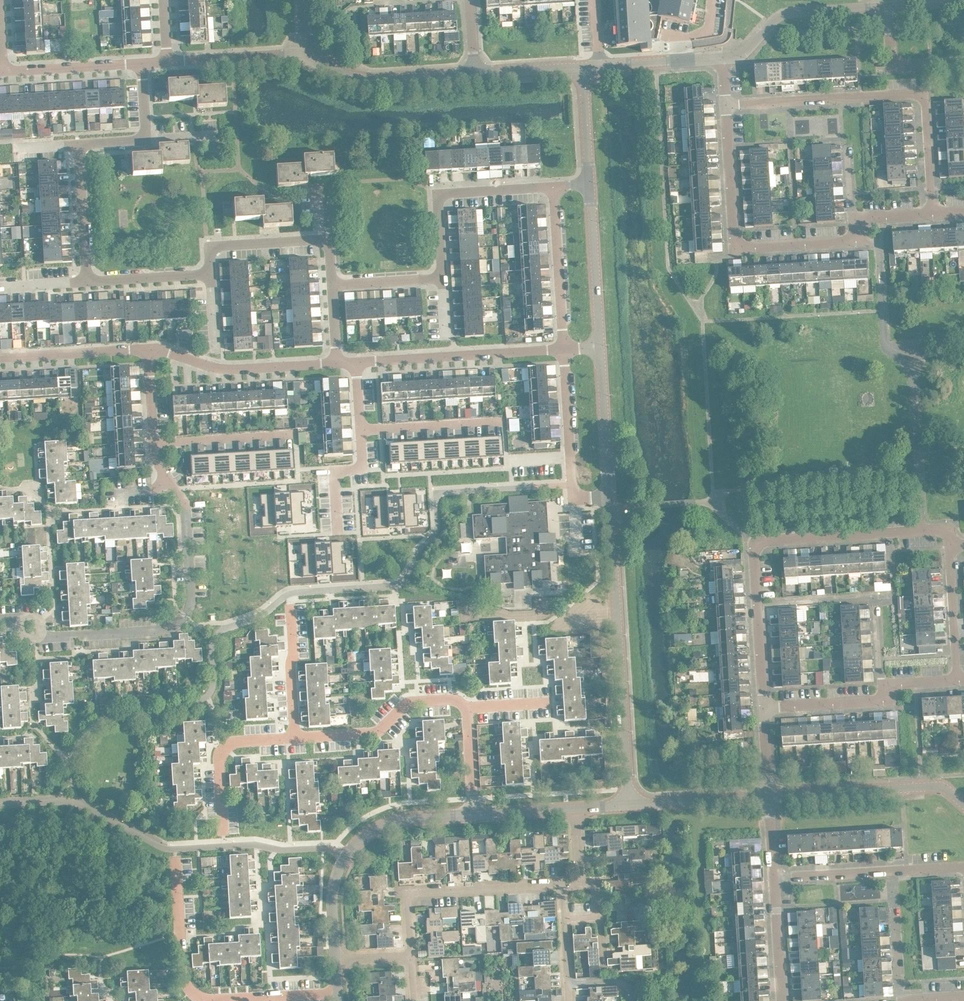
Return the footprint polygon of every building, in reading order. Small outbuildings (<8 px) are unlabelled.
[(124,9),(141,8),(151,8),(151,4),(141,4),(141,0),(123,0),(124,9)] [(488,8),(489,8),(501,7),(500,0),(488,0),(488,8)] [(619,10),(620,28),(621,45),(621,46),(643,45),(643,51),(653,50),(653,44),(650,44),(648,0),(618,0),(619,10)] [(663,17),(692,23),(696,0),(666,0),(663,17)] [(26,7),(26,15),(44,14),(43,2),(26,3),(15,3),(16,7),(26,7)] [(440,14),(432,14),(433,32),(445,31),(444,14),(445,14),(444,3),(440,4),(440,14)] [(453,13),(445,14),(444,14),(445,31),(458,30),(458,31),(457,12),(456,3),(452,3),(453,13)] [(191,9),(191,18),(208,17),(208,4),(190,5),(180,6),(180,10),(191,9)] [(428,15),(419,15),(420,33),(433,32),(432,14),(431,4),(427,4),(428,15)] [(415,15),(407,16),(408,33),(420,33),(419,15),(419,5),(415,5),(415,15)] [(390,17),(382,17),(381,17),(383,35),(395,34),(394,17),(394,6),(389,7),(390,17)] [(403,16),(394,17),(395,34),(408,33),(407,16),(406,6),(402,6),(403,16)] [(381,17),(382,17),(381,7),(377,7),(378,18),(369,18),(370,36),(383,35),(381,17)] [(124,9),(124,22),(142,21),(152,20),(152,16),(142,17),(141,8),(124,9)] [(27,19),(27,28),(45,27),(44,14),(26,15),(16,16),(16,20),(27,19)] [(191,22),(192,30),(209,29),(208,17),(191,18),(181,18),(181,22),(191,22)] [(124,22),(125,34),(143,33),(153,33),(153,29),(142,29),(142,21),(124,22)] [(27,32),(28,40),(28,41),(45,39),(45,27),(27,28),(17,28),(17,33),(27,32)] [(192,30),(182,31),(182,35),(192,34),(193,43),(192,43),(211,42),(210,42),(209,29),(192,30)] [(143,33),(125,34),(126,47),(125,47),(144,46),(154,45),(153,41),(143,42),(143,33)] [(28,41),(28,40),(18,41),(18,45),(28,44),(29,53),(28,53),(47,52),(46,52),(45,39),(28,41)] [(383,47),(373,48),(374,56),(383,56),(383,47)] [(857,60),(845,61),(846,78),(858,78),(859,78),(858,60),(857,60)] [(845,61),(832,62),(833,79),(846,78),(845,61)] [(832,62),(820,63),(821,80),(833,79),(832,62)] [(807,63),(795,64),(796,82),(808,81),(807,63)] [(820,63),(807,63),(808,81),(821,80),(820,63)] [(795,64),(782,65),(783,82),(796,82),(795,64)] [(782,65),(770,66),(771,83),(783,82),(782,65)] [(771,83),(770,66),(757,66),(756,66),(758,84),(771,83)] [(109,90),(100,90),(101,108),(114,107),(113,90),(112,79),(108,80),(109,90)] [(121,89),(113,90),(114,107),(126,106),(126,107),(127,107),(126,88),(125,88),(125,79),(121,79),(121,89)] [(172,81),(173,100),(198,98),(199,107),(225,105),(224,86),(200,88),(199,79),(172,81)] [(96,91),(88,91),(87,91),(88,109),(101,108),(100,90),(100,80),(95,80),(96,91)] [(83,91),(75,92),(76,109),(88,109),(87,91),(88,91),(87,81),(83,81),(83,91)] [(167,81),(156,82),(156,90),(167,90),(167,81)] [(58,93),(50,93),(51,111),(63,110),(62,93),(62,82),(58,83),(58,93)] [(71,92),(62,93),(63,110),(76,109),(75,92),(74,82),(70,82),(71,92)] [(46,94),(37,94),(38,112),(51,111),(50,93),(49,83),(45,83),(46,94)] [(33,94),(25,95),(26,112),(38,112),(37,94),(37,84),(33,84),(33,94)] [(0,96),(0,107),(0,114),(13,113),(12,96),(12,85),(7,86),(8,96),(0,96)] [(21,95),(12,96),(13,113),(26,112),(25,95),(24,85),(20,85),(21,95)] [(687,89),(687,102),(705,100),(704,92),(714,91),(714,87),(705,88),(705,87),(686,88),(686,89),(687,89)] [(947,113),(963,112),(963,99),(946,100),(946,101),(947,101),(947,109),(937,110),(937,114),(947,113)] [(687,102),(688,114),(706,113),(705,105),(715,104),(715,100),(705,100),(687,102)] [(885,105),(886,117),(904,116),(903,108),(913,107),(913,103),(903,103),(885,104),(885,105)] [(688,114),(689,127),(706,126),(706,125),(706,117),(716,117),(716,112),(706,113),(688,114)] [(948,126),(963,125),(963,112),(947,113),(948,122),(938,122),(938,127),(948,126)] [(886,117),(887,130),(904,129),(904,128),(904,120),(914,120),(914,115),(904,116),(886,117)] [(127,118),(118,119),(118,128),(128,127),(127,118)] [(46,124),(39,125),(40,132),(40,136),(52,136),(52,132),(52,128),(46,128),(46,124)] [(689,127),(690,139),(707,138),(707,130),(717,129),(716,125),(706,125),(706,126),(689,127)] [(949,139),(949,138),(963,137),(963,125),(948,126),(949,134),(939,135),(939,139),(949,139)] [(14,128),(2,129),(2,138),(15,138),(14,130),(14,128)] [(887,130),(888,142),(905,141),(905,133),(915,132),(914,128),(904,128),(904,129),(887,130)] [(27,129),(14,130),(15,138),(27,137),(27,129)] [(464,133),(454,133),(454,142),(464,142),(464,139),(464,133)] [(447,134),(439,134),(439,143),(448,143),(447,134)] [(436,135),(426,136),(426,147),(436,147),(436,135)] [(690,139),(691,152),(708,151),(708,150),(708,142),(717,142),(717,137),(707,138),(690,139)] [(950,151),(963,150),(963,137),(949,138),(949,139),(949,147),(939,147),(940,152),(950,151)] [(888,142),(889,155),(906,154),(905,146),(915,145),(915,140),(905,141),(888,142)] [(136,155),(137,174),(164,172),(164,164),(188,163),(187,143),(160,145),(161,153),(136,155)] [(814,146),(815,159),(833,158),(832,150),(842,149),(842,144),(832,145),(814,146)] [(540,147),(528,148),(529,165),(541,164),(541,165),(542,165),(541,146),(540,146),(540,147)] [(515,148),(502,149),(503,167),(516,166),(515,148)] [(528,148),(515,148),(516,166),(529,165),(528,148)] [(743,164),(753,163),(770,162),(769,149),(770,149),(770,148),(751,150),(752,150),(752,158),(742,159),(743,164)] [(502,149),(490,150),(491,167),(503,167),(502,149)] [(490,150),(477,151),(478,168),(491,167),(490,150)] [(691,152),(691,164),(709,163),(708,155),(718,154),(718,150),(708,150),(708,151),(691,152)] [(950,164),(963,163),(963,150),(950,151),(950,159),(940,160),(941,164),(950,164)] [(465,151),(452,152),(453,170),(466,169),(465,151)] [(477,151),(465,151),(466,169),(478,168),(477,151)] [(452,152),(440,153),(441,170),(453,170),(452,152)] [(441,170),(440,153),(427,154),(427,153),(426,153),(427,172),(428,172),(428,171),(441,170)] [(889,155),(889,167),(907,166),(906,158),(916,157),(916,153),(906,154),(889,155)] [(281,166),(282,186),(309,184),(308,176),(334,174),(332,155),(305,156),(306,165),(281,166)] [(815,159),(816,171),(833,170),(833,162),(843,161),(843,157),(833,158),(815,159)] [(40,162),(41,174),(58,173),(69,172),(68,168),(58,169),(57,161),(58,161),(58,160),(39,161),(40,162)] [(691,164),(692,177),(710,176),(709,168),(719,167),(719,162),(709,163),(691,164)] [(743,176),(753,176),(753,175),(771,174),(770,162),(753,163),(753,171),(743,172),(743,176)] [(950,164),(951,172),(941,172),(941,177),(951,176),(951,177),(963,176),(963,163),(950,164)] [(907,166),(889,167),(890,180),(889,180),(890,181),(893,180),(907,179),(908,179),(907,179),(907,171),(917,170),(917,166),(907,166)] [(816,171),(817,184),(834,183),(834,175),(844,174),(843,170),(833,170),(816,171)] [(41,174),(42,187),(59,186),(69,185),(69,181),(59,182),(58,173),(41,174)] [(744,189),(754,188),(772,187),(771,174),(753,175),(753,176),(754,184),(744,184),(744,189)] [(692,177),(693,190),(710,188),(710,180),(720,180),(720,175),(710,176),(692,177)] [(817,184),(817,197),(835,196),(835,195),(834,187),(844,187),(844,182),(834,183),(817,184)] [(42,187),(42,199),(60,198),(70,198),(70,194),(60,194),(59,186),(42,187)] [(745,201),(755,201),(755,200),(772,199),(772,187),(754,188),(755,196),(745,197),(745,201)] [(693,190),(694,202),(711,201),(711,193),(721,192),(720,188),(710,188),(693,190)] [(817,197),(818,209),(836,208),(835,200),(845,199),(845,195),(835,195),(835,196),(817,197)] [(42,199),(43,212),(61,211),(71,210),(71,206),(60,207),(60,198),(42,199)] [(239,220),(261,218),(264,218),(265,226),(292,225),(290,206),(266,207),(265,199),(238,200),(239,220)] [(746,214),(756,213),(773,212),(772,199),(755,200),(755,201),(755,209),(745,209),(746,214)] [(694,202),(694,215),(712,214),(712,213),(711,205),(721,205),(721,200),(711,201),(694,202)] [(519,207),(520,219),(537,218),(548,218),(548,214),(537,214),(537,206),(537,205),(519,206),(519,207)] [(506,207),(499,208),(500,221),(507,220),(506,207)] [(836,208),(818,209),(819,222),(818,222),(837,221),(836,221),(836,212),(846,212),(846,207),(836,208)] [(460,214),(460,223),(477,222),(476,210),(477,209),(459,210),(449,211),(449,215),(460,214)] [(43,212),(44,224),(61,223),(72,223),(71,219),(61,219),(61,211),(43,212)] [(756,213),(756,221),(746,222),(746,226),(756,226),(774,225),(774,224),(773,212),(756,213)] [(694,215),(695,227),(713,226),(712,218),(722,217),(722,213),(712,213),(712,214),(694,215)] [(520,219),(521,232),(538,231),(549,230),(548,226),(538,227),(537,218),(520,219)] [(460,227),(461,235),(478,234),(477,222),(460,223),(450,223),(450,227),(460,227)] [(44,224),(45,237),(62,236),(72,235),(72,231),(62,232),(61,223),(44,224)] [(695,227),(696,240),(713,239),(713,230),(723,230),(723,225),(713,226),(695,227)] [(958,230),(945,231),(946,249),(959,248),(958,230)] [(516,232),(517,245),(539,243),(539,244),(549,243),(549,239),(539,239),(538,231),(521,232),(516,232)] [(945,231),(933,232),(934,249),(946,249),(945,231)] [(933,232),(920,233),(921,250),(934,249),(933,232)] [(909,251),(907,233),(895,234),(894,234),(895,251),(896,252),(909,251)] [(920,233),(907,233),(909,251),(921,250),(920,233)] [(461,239),(462,248),(479,247),(478,234),(461,235),(451,236),(451,240),(461,239)] [(45,237),(45,249),(63,248),(63,249),(73,248),(73,244),(63,244),(62,236),(45,237)] [(713,239),(696,240),(697,252),(696,252),(697,263),(708,262),(708,252),(715,252),(715,251),(714,251),(714,243),(724,242),(723,238),(713,239)] [(517,245),(517,257),(540,256),(550,255),(550,251),(540,252),(539,244),(539,243),(517,245)] [(462,252),(462,260),(462,261),(479,260),(479,247),(462,248),(451,248),(452,253),(462,252)] [(63,248),(45,249),(46,262),(64,261),(74,260),(74,256),(63,257),(63,249),(63,248)] [(843,253),(844,263),(845,280),(858,279),(857,262),(848,262),(848,252),(843,253)] [(856,252),(857,262),(858,279),(870,279),(871,279),(870,260),(869,260),(869,261),(861,262),(860,252),(856,252)] [(831,253),(831,263),(832,263),(833,281),(845,280),(844,263),(836,263),(835,253),(831,253)] [(818,254),(819,264),(820,282),(833,281),(832,263),(831,263),(823,264),(823,254),(818,254)] [(806,255),(806,265),(808,282),(820,282),(819,264),(811,265),(810,255),(806,255)] [(518,270),(523,270),(541,269),(551,268),(551,264),(540,265),(540,256),(517,257),(518,270)] [(780,257),(781,267),(782,284),(795,283),(794,266),(786,266),(785,256),(780,257)] [(793,256),(794,266),(795,283),(808,282),(806,265),(798,265),(798,256),(793,256)] [(291,259),(292,271),(309,270),(319,270),(319,265),(309,266),(308,258),(309,258),(309,257),(290,258),(290,259),(291,259)] [(768,257),(769,267),(770,285),(782,284),(781,267),(773,267),(772,257),(768,257)] [(755,258),(756,268),(757,286),(770,285),(769,267),(760,268),(760,258),(755,258)] [(744,269),(743,269),(735,269),(735,259),(730,260),(731,269),(730,269),(732,288),(732,287),(745,286),(744,269)] [(743,259),(743,269),(744,269),(745,286),(757,286),(756,268),(748,269),(747,259),(743,259)] [(463,265),(463,273),(480,272),(479,260),(462,261),(462,260),(452,261),(452,265),(463,265)] [(231,266),(232,275),(249,274),(248,261),(249,261),(230,262),(231,262),(221,263),(221,267),(231,266)] [(523,270),(524,282),(541,281),(552,281),(551,277),(541,277),(541,269),(523,270)] [(292,271),(293,284),(310,283),(320,282),(320,278),(310,279),(309,270),(292,271)] [(463,277),(464,286),(481,285),(480,272),(463,273),(453,274),(453,278),(463,277)] [(232,279),(233,287),(250,286),(249,274),(232,275),(222,275),(222,279),(232,279)] [(524,282),(525,295),(542,294),(552,293),(552,289),(542,290),(541,281),(524,282)] [(293,284),(293,296),(311,295),(321,295),(321,291),(310,291),(310,283),(293,284)] [(464,290),(465,298),(482,297),(481,285),(464,286),(454,286),(454,290),(464,290)] [(233,291),(233,300),(251,299),(250,286),(233,287),(222,288),(223,292),(233,291)] [(419,298),(410,299),(411,316),(423,316),(424,316),(423,298),(422,288),(418,288),(419,298)] [(393,300),(385,300),(385,301),(386,318),(398,317),(397,300),(398,300),(397,289),(393,290),(393,300)] [(406,299),(398,300),(397,300),(398,317),(411,316),(410,299),(410,289),(405,289),(406,299)] [(172,301),(164,301),(165,319),(177,318),(176,301),(176,290),(172,291),(172,301)] [(185,300),(176,301),(177,318),(190,317),(190,318),(189,299),(188,290),(184,290),(185,300)] [(381,301),(372,301),(373,319),(386,318),(385,301),(385,300),(384,290),(380,290),(381,301)] [(109,302),(101,302),(100,302),(102,320),(114,319),(113,302),(113,291),(108,292),(109,302)] [(122,301),(113,302),(114,319),(127,318),(126,304),(126,300),(125,291),(121,291),(122,301)] [(160,302),(151,302),(152,320),(165,319),(164,301),(163,291),(159,291),(160,302)] [(368,301),(360,302),(361,319),(373,319),(372,301),(372,291),(368,291),(368,301)] [(46,303),(38,303),(37,303),(38,321),(51,320),(50,306),(51,306),(50,302),(50,292),(45,293),(46,303)] [(97,303),(88,303),(89,321),(102,320),(100,302),(101,302),(100,292),(96,292),(97,303)] [(147,303),(139,303),(140,321),(152,320),(151,302),(151,292),(147,292),(147,303)] [(360,302),(359,292),(355,292),(356,302),(347,303),(347,302),(348,321),(348,320),(361,319),(360,302)] [(33,304),(25,304),(26,321),(38,321),(37,303),(38,303),(37,293),(33,293),(33,304)] [(84,303),(76,304),(75,304),(76,321),(89,321),(88,303),(87,293),(83,293),(84,303)] [(135,303),(126,304),(127,318),(127,322),(127,321),(140,321),(139,303),(138,293),(134,293),(135,303)] [(21,304),(12,305),(13,322),(26,321),(25,304),(24,294),(20,294),(21,304)] [(59,305),(51,306),(50,306),(51,320),(51,324),(52,324),(52,323),(64,322),(63,305),(62,294),(58,295),(59,305)] [(71,304),(63,305),(64,322),(76,321),(75,304),(76,304),(75,294),(71,294),(71,304)] [(525,295),(525,307),(543,306),(553,306),(553,302),(543,302),(542,294),(525,295)] [(0,306),(0,312),(1,323),(13,322),(12,305),(12,295),(8,295),(8,305),(0,306)] [(293,296),(294,309),(312,308),(322,307),(322,303),(311,304),(311,295),(293,296)] [(465,302),(466,311),(483,310),(482,297),(465,298),(454,299),(455,303),(465,302)] [(234,304),(234,312),(234,313),(252,311),(251,299),(233,300),(223,300),(223,305),(234,304)] [(525,307),(526,320),(544,319),(554,318),(554,314),(543,315),(543,306),(525,307)] [(294,309),(295,321),(312,320),(323,320),(322,316),(312,316),(312,308),(294,309)] [(466,315),(466,323),(484,322),(483,310),(466,311),(455,311),(456,315),(466,315)] [(234,316),(235,325),(252,324),(252,311),(234,313),(234,312),(224,313),(224,317),(234,316)] [(544,319),(526,320),(527,332),(526,332),(526,333),(545,332),(545,331),(555,331),(554,327),(544,327),(544,319)] [(295,321),(296,334),(313,333),(323,332),(323,328),(313,329),(312,320),(295,321)] [(466,323),(456,324),(456,328),(467,327),(467,336),(466,336),(467,336),(485,335),(484,335),(484,322),(466,323)] [(235,329),(236,338),(253,337),(252,324),(235,325),(225,326),(225,330),(235,329)] [(194,329),(178,329),(178,332),(178,337),(178,338),(194,337),(194,329)] [(313,333),(296,334),(296,346),(296,347),(315,346),(314,346),(324,345),(324,341),(314,342),(313,333)] [(267,336),(266,336),(267,349),(274,348),(275,348),(274,335),(267,336)] [(236,338),(225,338),(226,342),(236,342),(236,350),(236,351),(254,350),(254,349),(253,337),(236,338)] [(113,368),(113,380),(131,379),(141,379),(141,374),(131,375),(130,367),(131,367),(131,366),(112,367),(112,368),(113,368)] [(529,367),(530,380),(547,379),(558,378),(557,374),(547,375),(547,366),(529,367)] [(67,379),(59,379),(60,397),(72,396),(72,397),(73,397),(72,378),(71,378),(71,368),(67,369),(67,379)] [(479,379),(471,380),(470,380),(471,397),(484,396),(483,379),(482,368),(478,369),(479,379)] [(492,378),(483,379),(484,396),(496,395),(496,396),(497,396),(496,377),(495,368),(491,368),(492,378)] [(55,380),(46,380),(47,398),(60,397),(59,379),(58,369),(54,369),(55,380)] [(466,380),(458,380),(459,398),(471,397),(470,380),(471,380),(470,369),(466,370),(466,380)] [(42,381),(34,381),(35,398),(47,398),(46,380),(46,370),(42,370),(42,381)] [(454,381),(445,381),(446,399),(459,398),(458,380),(457,370),(453,370),(454,381)] [(30,381),(21,382),(22,399),(35,398),(34,381),(33,371),(29,371),(30,381)] [(441,381),(433,382),(434,399),(446,399),(445,381),(445,371),(441,371),(441,381)] [(0,383),(0,401),(9,400),(8,383),(9,383),(8,372),(4,373),(4,383),(0,383)] [(17,382),(9,383),(8,383),(9,400),(22,399),(21,382),(21,372),(16,372),(17,382)] [(416,383),(408,383),(407,383),(409,401),(421,400),(420,383),(420,372),(415,373),(416,383)] [(429,382),(420,383),(421,400),(434,399),(433,382),(432,372),(428,372),(429,382)] [(404,384),(395,384),(396,402),(409,401),(407,383),(408,383),(407,373),(403,373),(404,384)] [(395,384),(394,374),(390,374),(391,385),(383,385),(383,384),(382,385),(383,403),(384,403),(384,402),(396,402),(395,384)] [(316,393),(323,392),(340,391),(340,392),(350,391),(350,387),(340,387),(339,379),(340,379),(340,378),(321,380),(316,380),(316,393)] [(108,393),(114,393),(132,392),(142,391),(142,387),(131,388),(131,379),(113,380),(107,380),(108,393)] [(530,380),(531,392),(548,391),(558,391),(558,387),(548,387),(547,379),(530,380)] [(271,392),(263,392),(262,392),(264,410),(276,409),(275,392),(275,381),(271,382),(271,392)] [(284,391),(275,392),(276,409),(289,408),(289,409),(288,390),(287,381),(283,381),(284,391)] [(259,393),(250,393),(251,411),(264,410),(262,392),(263,392),(262,382),(258,382),(259,393)] [(246,393),(238,394),(237,394),(238,411),(251,411),(250,393),(249,383),(245,383),(246,393)] [(221,395),(212,396),(213,413),(226,412),(225,395),(224,384),(220,385),(221,395)] [(233,394),(225,395),(226,412),(238,411),(237,394),(238,394),(237,384),(233,384),(233,394)] [(208,396),(200,396),(201,414),(213,413),(212,396),(212,385),(208,386),(208,396)] [(196,397),(187,397),(188,414),(201,414),(200,396),(199,386),(195,386),(196,397)] [(187,397),(187,387),(182,387),(183,397),(175,398),(175,397),(174,397),(175,416),(176,416),(176,415),(188,414),(187,397)] [(323,392),(323,405),(341,404),(351,404),(351,399),(340,400),(340,392),(340,391),(323,392)] [(531,392),(531,405),(549,404),(559,403),(559,399),(549,400),(548,391),(531,392)] [(114,393),(115,405),(132,404),(143,404),(142,400),(132,400),(132,392),(114,393)] [(115,405),(116,418),(133,417),(143,416),(143,412),(133,413),(132,404),(115,405)] [(323,405),(324,418),(341,417),(352,416),(351,412),(341,413),(341,404),(323,405)] [(531,405),(532,417),(550,416),(550,417),(560,416),(560,412),(549,412),(549,404),(531,405)] [(532,417),(533,430),(550,429),(561,429),(560,424),(550,425),(550,417),(550,416),(532,417)] [(116,418),(116,430),(134,429),(144,429),(144,425),(134,425),(133,417),(116,418)] [(324,418),(325,430),(342,429),(352,429),(352,425),(342,425),(341,417),(324,418)] [(309,419),(297,420),(298,428),(309,427),(309,419)] [(116,430),(117,443),(134,442),(145,441),(145,437),(134,438),(134,429),(116,430)] [(325,430),(326,443),(343,442),(353,441),(353,437),(343,438),(342,429),(325,430)] [(550,429),(533,430),(534,442),(533,442),(533,443),(536,443),(548,442),(552,442),(552,441),(561,441),(561,437),(551,438),(550,429)] [(307,432),(300,432),(300,438),(300,444),(305,444),(308,444),(307,432)] [(496,437),(493,438),(495,458),(505,457),(504,437),(496,437)] [(476,439),(473,439),(474,459),(484,458),(483,438),(476,439)] [(490,438),(483,438),(484,458),(495,458),(493,438),(490,438)] [(455,440),(453,440),(454,460),(464,459),(463,439),(455,440)] [(470,439),(463,439),(464,459),(474,459),(473,439),(470,439)] [(39,448),(39,453),(74,451),(74,449),(68,450),(67,440),(46,442),(46,448),(39,448)] [(435,441),(432,441),(433,461),(444,460),(443,440),(435,441)] [(449,440),(443,440),(444,460),(454,460),(453,440),(449,440)] [(429,441),(422,442),(423,462),(433,461),(432,441),(429,441)] [(117,443),(118,455),(135,454),(135,455),(145,454),(145,450),(135,450),(134,442),(117,443)] [(343,442),(326,443),(326,455),(326,456),(328,456),(328,462),(341,461),(341,455),(344,455),(344,454),(354,454),(354,450),(343,450),(343,442)] [(409,442),(402,443),(403,463),(413,462),(412,442),(409,442)] [(415,442),(412,442),(413,462),(423,462),(422,442),(415,442)] [(402,443),(391,443),(392,463),(403,463),(402,443)] [(281,450),(274,451),(275,471),(286,470),(284,450),(281,450)] [(287,450),(284,450),(286,470),(296,470),(295,450),(287,450)] [(47,457),(47,463),(69,461),(68,453),(74,452),(74,451),(39,453),(40,457),(47,457)] [(261,452),(254,452),(255,472),(265,471),(264,451),(261,452)] [(267,451),(264,451),(265,471),(275,471),(274,451),(267,451)] [(246,453),(243,453),(245,473),(255,472),(254,452),(246,453)] [(226,454),(223,454),(224,474),(235,473),(233,453),(226,454)] [(240,453),(233,453),(235,473),(245,473),(243,453),(240,453)] [(135,454),(118,455),(119,468),(118,468),(137,467),(146,466),(146,462),(136,463),(135,455),(135,454)] [(206,455),(203,455),(204,475),(214,474),(213,454),(206,455)] [(220,454),(213,454),(214,474),(224,474),(223,454),(220,454)] [(200,455),(192,456),(193,476),(204,475),(203,455),(200,455)] [(40,469),(41,473),(66,472),(65,465),(69,465),(69,461),(47,463),(48,468),(40,469)] [(49,484),(56,483),(70,482),(70,481),(70,478),(66,479),(66,472),(41,473),(41,478),(48,477),(49,484)] [(49,489),(49,493),(74,492),(74,485),(77,485),(77,481),(70,481),(70,482),(56,483),(56,488),(49,489)] [(7,519),(15,518),(14,504),(15,504),(15,496),(8,497),(8,489),(3,490),(6,525),(7,525),(7,519)] [(305,491),(284,493),(285,509),(303,508),(303,502),(306,502),(305,491)] [(74,492),(49,493),(49,498),(57,497),(57,503),(78,502),(78,498),(75,499),(74,492)] [(284,493),(262,494),(262,505),(265,504),(266,510),(285,509),(284,493)] [(418,493),(396,495),(397,511),(416,510),(416,504),(419,504),(418,493)] [(29,495),(24,496),(26,521),(33,521),(33,524),(43,524),(43,510),(36,511),(35,502),(29,503),(29,495)] [(396,495),(375,496),(375,507),(378,507),(379,512),(397,511),(396,495)] [(15,518),(15,525),(19,525),(19,521),(26,521),(24,496),(20,496),(20,503),(15,504),(14,504),(15,518)] [(483,514),(474,515),(476,538),(489,537),(508,536),(509,554),(486,555),(486,560),(488,583),(492,583),(493,588),(502,587),(502,583),(515,582),(516,586),(525,586),(534,585),(543,585),(543,580),(552,580),(552,574),(552,566),(551,561),(556,561),(555,551),(555,542),(554,533),(550,533),(549,528),(549,520),(547,501),(529,502),(529,498),(510,499),(510,503),(483,505),(483,514)] [(152,516),(147,516),(148,538),(151,537),(151,534),(158,533),(156,508),(152,508),(152,516)] [(161,508),(156,508),(158,533),(165,533),(165,537),(175,536),(174,523),(168,523),(167,515),(161,515),(161,508)] [(303,508),(285,509),(286,525),(307,524),(307,513),(304,514),(303,508)] [(132,517),(126,517),(127,539),(131,539),(130,535),(137,535),(136,509),(131,510),(132,517)] [(140,509),(136,509),(137,535),(144,534),(144,538),(148,538),(147,516),(141,516),(140,509)] [(266,516),(263,516),(264,527),(286,525),(285,509),(266,510),(266,516)] [(120,510),(116,511),(118,545),(119,545),(119,539),(127,539),(126,517),(120,518),(120,510)] [(416,510),(397,511),(398,527),(420,526),(419,516),(416,516),(416,510)] [(106,519),(107,540),(116,540),(116,546),(118,545),(116,511),(111,511),(112,518),(106,519)] [(379,518),(376,518),(377,529),(398,527),(397,511),(379,512),(379,518)] [(90,538),(97,537),(95,512),(91,512),(91,519),(85,520),(87,541),(90,541),(90,538)] [(104,540),(107,540),(106,519),(100,519),(100,512),(95,512),(97,537),(103,537),(104,540)] [(69,539),(76,538),(75,513),(70,513),(71,521),(65,521),(65,529),(58,530),(59,543),(69,542),(69,539)] [(83,542),(87,541),(85,520),(80,520),(79,513),(75,513),(76,538),(83,538),(83,542)] [(345,541),(324,542),(325,559),(343,558),(343,552),(346,552),(345,541)] [(324,542),(302,544),(303,554),(306,554),(306,560),(325,559),(324,542)] [(873,545),(873,554),(874,554),(875,572),(887,571),(887,572),(888,572),(887,553),(886,553),(886,554),(878,554),(877,544),(873,545)] [(23,550),(24,557),(49,555),(49,551),(42,551),(41,545),(20,546),(20,550),(23,550)] [(860,545),(861,555),(862,573),(875,572),(874,554),(873,554),(865,555),(865,545),(860,545)] [(848,546),(848,556),(850,574),(862,573),(861,555),(853,556),(852,546),(848,546)] [(822,548),(823,558),(824,575),(837,574),(836,557),(835,547),(822,548)] [(839,547),(835,547),(836,557),(837,574),(850,574),(848,556),(840,557),(839,547)] [(810,548),(810,558),(811,558),(812,576),(824,575),(823,558),(815,558),(814,548),(810,548)] [(797,549),(798,559),(799,577),(812,576),(811,558),(810,558),(802,559),(802,549),(797,549)] [(798,559),(790,560),(789,550),(785,550),(785,559),(786,571),(786,578),(787,578),(787,577),(799,577),(798,559)] [(21,564),(21,567),(43,566),(42,560),(49,560),(49,555),(24,557),(24,564),(21,564)] [(343,558),(325,559),(326,575),(347,574),(346,563),(343,563),(343,558)] [(126,570),(127,571),(161,569),(161,565),(154,565),(153,559),(132,560),(132,570),(126,570)] [(306,566),(303,566),(304,576),(326,575),(325,559),(306,560),(306,566)] [(723,559),(711,560),(711,568),(716,568),(725,567),(724,560),(723,560),(723,559)] [(716,568),(717,581),(735,580),(735,579),(734,571),(744,571),(744,566),(743,566),(743,559),(724,560),(725,567),(716,568)] [(61,571),(61,575),(86,573),(86,566),(89,566),(89,563),(67,564),(68,570),(61,571)] [(25,570),(25,577),(50,576),(50,571),(43,572),(43,566),(21,567),(21,571),(25,570)] [(914,571),(915,583),(932,582),(932,573),(942,573),(941,568),(932,569),(913,570),(913,571),(914,571)] [(133,572),(133,581),(155,580),(154,574),(162,573),(161,569),(127,571),(127,573),(133,572)] [(68,579),(69,585),(90,583),(90,580),(87,580),(86,573),(61,575),(61,579),(68,579)] [(50,576),(25,577),(26,584),(22,584),(23,595),(36,594),(35,587),(44,587),(43,580),(51,580),(50,576)] [(717,581),(718,593),(735,592),(735,584),(745,583),(744,579),(735,579),(735,580),(717,581)] [(137,584),(137,591),(163,589),(162,585),(155,585),(155,580),(133,581),(133,584),(137,584)] [(915,583),(915,595),(933,594),(932,586),(942,585),(942,581),(932,582),(915,583)] [(884,582),(876,583),(876,591),(892,590),(892,584),(884,584),(884,582)] [(62,591),(62,595),(97,593),(97,591),(91,592),(90,583),(69,585),(69,590),(62,591)] [(163,589),(137,591),(138,598),(134,598),(135,609),(148,608),(148,601),(156,600),(156,594),(163,594),(163,589)] [(718,593),(719,606),(736,605),(736,597),(745,596),(745,591),(735,592),(718,593)] [(70,599),(70,605),(92,603),(91,595),(97,594),(97,593),(62,595),(63,600),(70,599)] [(915,595),(916,608),(934,607),(933,599),(943,598),(943,593),(933,594),(915,595)] [(381,606),(375,606),(377,628),(380,628),(380,624),(387,624),(385,598),(381,599),(381,606)] [(390,598),(385,598),(387,624),(393,623),(394,627),(398,627),(397,609),(396,605),(390,605),(390,598)] [(369,599),(365,600),(366,625),(373,624),(373,628),(377,628),(375,606),(370,607),(369,599)] [(361,607),(355,608),(356,629),(360,629),(359,625),(366,625),(365,600),(360,600),(361,607)] [(334,609),(335,616),(336,630),(345,630),(345,636),(346,636),(344,601),(340,601),(340,608),(334,609)] [(349,601),(344,601),(346,636),(348,636),(348,629),(356,629),(355,608),(349,608),(349,601)] [(63,611),(64,616),(89,614),(88,607),(92,607),(92,603),(70,605),(71,611),(63,611)] [(719,606),(719,619),(737,617),(736,609),(746,609),(746,604),(736,605),(719,606)] [(408,613),(408,618),(433,616),(433,609),(436,609),(436,605),(414,607),(415,613),(408,613)] [(843,607),(843,619),(861,618),(860,610),(870,609),(870,605),(861,605),(842,606),(842,607),(843,607)] [(916,608),(917,621),(935,619),(934,611),(944,610),(944,606),(934,607),(916,608)] [(326,644),(324,609),(320,610),(320,617),(314,617),(315,639),(325,638),(325,644),(326,644)] [(329,609),(324,609),(326,644),(328,644),(328,638),(337,637),(336,630),(335,616),(329,616),(329,609)] [(771,624),(781,623),(798,622),(798,610),(798,609),(780,610),(780,611),(781,619),(771,619),(771,624)] [(89,614),(64,616),(64,620),(71,620),(72,626),(93,625),(93,621),(89,621),(89,614)] [(416,628),(423,628),(423,627),(437,626),(437,623),(433,623),(433,616),(408,618),(408,622),(415,622),(416,628)] [(719,619),(720,631),(738,630),(737,622),(747,621),(747,617),(737,617),(719,619)] [(843,619),(844,632),(862,631),(861,622),(871,622),(871,617),(861,618),(843,619)] [(917,621),(918,633),(935,632),(935,624),(945,623),(945,619),(935,619),(917,621)] [(489,631),(489,633),(524,630),(523,626),(516,626),(516,620),(494,622),(495,631),(489,631)] [(772,636),(782,636),(799,634),(798,622),(781,623),(781,631),(771,632),(772,636)] [(416,633),(416,638),(451,636),(451,634),(445,635),(444,625),(437,626),(423,627),(423,628),(423,633),(416,633)] [(261,640),(261,647),(286,645),(286,641),(279,641),(279,635),(270,635),(270,629),(257,630),(257,640),(261,640)] [(720,631),(721,644),(738,643),(738,642),(738,634),(748,634),(747,629),(738,630),(720,631)] [(495,634),(496,642),(517,641),(517,635),(524,635),(524,630),(489,633),(489,634),(495,634)] [(844,632),(845,644),(862,643),(862,635),(872,634),(872,630),(862,631),(844,632)] [(935,632),(918,633),(919,646),(918,646),(923,646),(923,652),(937,651),(937,644),(936,644),(936,636),(946,636),(945,631),(935,632)] [(175,641),(175,648),(176,648),(177,663),(180,662),(180,659),(186,658),(185,633),(181,633),(181,641),(175,641)] [(189,633),(185,633),(186,658),(193,658),(194,661),(204,661),(203,648),(197,648),(196,640),(190,640),(189,633)] [(772,649),(782,648),(800,647),(799,634),(782,636),(782,644),(772,644),(772,649)] [(0,636),(0,643),(1,661),(8,661),(8,665),(19,664),(18,651),(12,651),(11,643),(5,643),(4,636),(0,636)] [(424,642),(424,648),(431,648),(431,647),(446,646),(445,637),(451,637),(451,636),(416,638),(416,642),(424,642)] [(540,645),(540,650),(575,648),(575,646),(568,647),(568,638),(546,639),(547,645),(540,645)] [(169,641),(165,642),(167,667),(173,666),(174,670),(178,670),(177,663),(176,648),(175,648),(170,649),(169,641)] [(499,645),(500,652),(525,651),(525,646),(517,647),(517,641),(496,642),(496,646),(499,645)] [(161,649),(155,649),(157,671),(160,671),(160,667),(167,667),(165,642),(161,642),(161,649)] [(721,644),(722,656),(739,655),(739,647),(749,646),(748,642),(738,642),(738,643),(721,644)] [(845,644),(846,657),(863,656),(863,648),(873,647),(872,642),(862,643),(845,644)] [(134,651),(135,658),(136,672),(137,672),(145,672),(145,678),(147,678),(145,643),(140,643),(141,650),(134,651)] [(149,643),(145,643),(147,678),(148,678),(148,672),(157,671),(155,649),(150,650),(149,643)] [(258,654),(258,657),(273,656),(273,657),(280,656),(279,650),(287,650),(286,645),(261,647),(262,654),(258,654)] [(424,648),(425,658),(450,656),(449,649),(453,649),(453,645),(446,646),(431,647),(431,648),(424,648)] [(773,662),(783,661),(801,660),(800,647),(782,648),(783,656),(773,657),(773,662)] [(365,659),(365,661),(400,659),(399,654),(392,655),(392,648),(370,650),(371,659),(365,659)] [(548,660),(555,660),(555,659),(569,658),(569,650),(575,649),(575,648),(540,650),(540,654),(547,654),(548,660)] [(121,659),(115,659),(116,681),(120,680),(119,677),(126,676),(125,651),(120,651),(121,659)] [(129,651),(125,651),(126,676),(133,676),(133,680),(137,679),(137,672),(136,672),(135,658),(130,658),(129,651)] [(497,659),(497,662),(497,663),(511,662),(518,662),(518,656),(525,655),(525,651),(500,652),(500,659),(497,659)] [(106,678),(104,652),(100,653),(100,660),(94,660),(95,682),(99,682),(99,678),(106,678)] [(109,652),(104,652),(106,678),(113,677),(113,681),(116,681),(115,659),(109,659),(109,652)] [(722,656),(722,669),(740,668),(739,659),(749,659),(749,654),(739,655),(722,656)] [(846,657),(846,670),(864,668),(863,660),(873,660),(873,655),(863,656),(846,657)] [(246,667),(246,668),(280,666),(280,662),(273,662),(273,657),(273,656),(258,657),(251,657),(252,666),(246,667)] [(450,656),(425,658),(425,668),(441,667),(441,674),(454,673),(454,663),(450,663),(450,656)] [(548,665),(548,670),(583,668),(583,666),(577,667),(576,657),(569,658),(555,659),(555,660),(555,665),(548,665)] [(371,662),(371,671),(393,669),(393,663),(400,663),(400,659),(365,661),(365,662),(371,662)] [(774,674),(784,674),(784,673),(801,672),(801,660),(783,661),(784,669),(774,670),(774,674)] [(44,670),(44,674),(70,673),(69,666),(73,665),(73,662),(51,663),(51,669),(44,670)] [(493,666),(494,673),(519,672),(519,667),(511,668),(511,662),(497,663),(497,662),(490,663),(490,666),(493,666)] [(300,671),(300,676),(325,674),(324,667),(328,667),(327,663),(306,664),(307,671),(300,671)] [(252,669),(252,677),(252,678),(267,677),(267,678),(274,677),(273,671),(281,671),(280,666),(246,668),(246,670),(252,669)] [(722,669),(723,681),(741,680),(740,672),(750,671),(750,667),(740,668),(722,669)] [(556,680),(563,680),(563,679),(578,678),(577,670),(583,669),(583,668),(548,670),(549,674),(556,674),(556,680)] [(864,668),(846,670),(847,682),(847,683),(865,682),(865,681),(864,673),(874,672),(874,668),(864,668)] [(375,674),(376,681),(401,679),(400,675),(393,675),(393,669),(371,671),(372,674),(375,674)] [(519,672),(494,673),(494,680),(491,680),(491,684),(512,683),(512,677),(519,676),(519,672)] [(784,673),(784,674),(784,682),(774,682),(775,687),(784,686),(803,685),(802,685),(801,672),(784,673)] [(52,678),(52,684),(74,683),(74,679),(70,679),(70,673),(44,674),(45,679),(52,678)] [(307,680),(308,685),(329,684),(329,681),(325,681),(325,674),(300,676),(300,680),(307,680)] [(249,682),(249,688),(274,687),(274,682),(267,683),(267,678),(267,677),(252,678),(252,677),(245,678),(245,682),(249,682)] [(556,685),(557,690),(582,688),(581,681),(585,681),(585,677),(578,678),(563,679),(563,680),(564,685),(556,685)] [(401,679),(376,681),(376,687),(372,688),(373,698),(386,697),(386,691),(394,690),(394,684),(401,683),(401,679)] [(723,681),(724,694),(741,693),(741,685),(751,684),(751,679),(741,680),(723,681)] [(45,690),(46,695),(71,693),(70,686),(74,686),(74,683),(52,684),(53,690),(45,690)] [(301,691),(301,696),(326,694),(325,688),(329,687),(329,684),(308,685),(308,691),(301,691)] [(3,697),(28,696),(28,691),(20,692),(20,685),(0,687),(0,690),(2,690),(3,697)] [(246,696),(246,699),(268,698),(267,692),(275,691),(274,687),(249,688),(250,695),(246,696)] [(564,694),(564,700),(586,698),(586,695),(582,695),(582,688),(557,690),(557,694),(564,694)] [(698,688),(689,689),(689,697),(697,696),(698,696),(698,688)] [(724,694),(725,707),(742,705),(742,697),(752,697),(751,692),(741,693),(724,694)] [(53,699),(53,704),(54,704),(68,703),(68,704),(75,703),(75,700),(71,700),(71,693),(46,695),(46,699),(53,699)] [(309,700),(309,706),(330,704),(330,701),(326,701),(326,694),(301,696),(301,700),(309,700)] [(21,706),(21,701),(28,700),(28,696),(3,697),(3,704),(0,704),(0,708),(21,706)] [(697,696),(689,697),(689,705),(697,705),(697,696)] [(246,699),(247,709),(276,707),(275,703),(268,703),(268,698),(246,699)] [(558,706),(558,710),(583,709),(583,702),(586,702),(586,698),(564,700),(565,705),(558,706)] [(949,698),(937,699),(938,717),(950,716),(949,698)] [(962,698),(949,698),(950,716),(963,715),(962,698)] [(938,717),(937,699),(924,700),(924,699),(923,699),(925,718),(938,717)] [(39,711),(40,715),(65,714),(64,707),(68,707),(68,704),(68,703),(54,704),(53,704),(46,704),(47,710),(39,711)] [(302,712),(302,716),(337,714),(337,713),(331,713),(330,704),(309,706),(309,711),(302,712)] [(725,707),(725,719),(743,718),(742,710),(752,709),(752,705),(742,705),(725,707)] [(4,718),(29,716),(29,712),(22,712),(21,706),(0,708),(0,711),(3,711),(4,718)] [(276,707),(247,709),(248,720),(269,718),(269,712),(276,712),(276,707)] [(698,708),(688,708),(689,721),(698,721),(698,708)] [(583,709),(558,710),(558,715),(565,714),(566,720),(587,719),(587,715),(583,716),(583,709)] [(883,712),(884,722),(885,740),(897,739),(898,739),(897,721),(896,721),(888,722),(887,712),(883,712)] [(870,713),(871,723),(872,740),(885,740),(884,722),(875,723),(875,713),(870,713)] [(65,714),(40,715),(40,720),(47,719),(48,726),(56,725),(56,732),(70,731),(69,720),(65,721),(65,714)] [(337,714),(302,716),(303,721),(310,720),(310,726),(332,725),(331,716),(337,716),(337,714)] [(845,715),(846,725),(847,742),(860,741),(859,724),(858,724),(850,724),(850,714),(845,715)] [(858,714),(858,724),(859,724),(860,741),(872,740),(871,723),(863,723),(862,714),(858,714)] [(833,715),(833,725),(834,725),(835,743),(847,742),(846,725),(838,725),(837,715),(833,715)] [(29,716),(4,718),(4,724),(1,725),(1,728),(23,727),(22,721),(29,720),(29,716)] [(820,716),(821,726),(822,744),(835,743),(834,725),(833,725),(825,726),(825,716),(820,716)] [(743,718),(725,719),(719,720),(719,732),(725,732),(725,739),(745,737),(744,730),(743,722),(753,722),(753,717),(743,718)] [(795,718),(796,728),(797,745),(809,744),(808,727),(800,727),(799,717),(795,718)] [(808,717),(808,727),(809,744),(822,744),(821,726),(813,727),(812,717),(808,717)] [(796,728),(787,728),(787,718),(782,719),(783,728),(784,746),(797,745),(796,728)] [(417,728),(417,732),(442,730),(442,724),(445,723),(445,720),(423,721),(424,727),(417,728)] [(179,732),(179,733),(214,731),(214,727),(206,727),(206,721),(184,722),(185,732),(179,732)] [(503,727),(504,733),(529,732),(529,728),(521,728),(521,722),(500,723),(500,727),(503,727)] [(596,729),(591,730),(593,755),(600,754),(600,758),(604,758),(602,736),(596,737),(596,729)] [(424,736),(425,741),(425,742),(439,741),(446,741),(446,737),(442,737),(442,730),(417,732),(417,736),(424,736)] [(587,737),(581,737),(583,759),(586,759),(586,755),(593,755),(591,730),(587,730),(587,737)] [(185,734),(186,743),(200,742),(200,743),(207,742),(207,736),(214,736),(214,731),(179,733),(179,735),(185,734)] [(567,738),(561,739),(562,760),(566,760),(565,756),(572,756),(571,731),(566,731),(567,738)] [(575,731),(571,731),(572,756),(579,756),(579,759),(583,759),(581,737),(576,738),(575,731)] [(501,741),(501,744),(522,743),(522,737),(529,736),(529,732),(504,733),(504,740),(501,741)] [(552,757),(550,732),(546,732),(546,740),(540,740),(542,761),(545,761),(545,758),(552,757)] [(555,732),(550,732),(552,757),(559,757),(559,760),(562,760),(561,739),(555,739),(555,732)] [(26,745),(20,745),(21,767),(24,767),(24,763),(31,763),(30,737),(25,738),(26,745)] [(34,737),(30,737),(31,763),(38,762),(38,766),(41,766),(47,765),(49,765),(48,752),(41,753),(41,744),(35,744),(34,737)] [(14,738),(9,739),(11,764),(18,763),(18,767),(21,767),(20,745),(14,745),(14,738)] [(0,746),(0,754),(1,768),(4,768),(4,764),(11,764),(9,739),(5,739),(5,746),(0,746)] [(937,749),(924,749),(924,755),(940,754),(939,747),(939,739),(936,740),(937,749)] [(411,748),(411,753),(446,751),(446,749),(440,750),(439,741),(425,742),(425,741),(417,742),(418,748),(411,748)] [(173,753),(173,754),(208,752),(208,747),(200,748),(200,743),(200,742),(186,743),(179,743),(179,752),(173,753)] [(379,750),(379,758),(380,758),(380,772),(381,772),(389,771),(390,777),(391,777),(389,742),(384,743),(385,750),(379,750)] [(393,742),(389,742),(391,777),(392,777),(392,771),(401,770),(400,749),(394,749),(393,742)] [(505,747),(505,754),(530,752),(530,748),(523,748),(522,743),(501,744),(501,747),(505,747)] [(359,759),(359,766),(360,766),(361,780),(364,780),(364,776),(370,776),(369,751),(364,751),(365,758),(359,759)] [(373,751),(369,751),(370,776),(377,776),(378,779),(381,779),(381,772),(380,772),(380,758),(379,758),(374,758),(373,751)] [(418,757),(419,763),(440,761),(440,752),(446,752),(446,751),(411,753),(411,757),(418,757)] [(179,755),(180,764),(194,763),(194,764),(201,763),(201,757),(208,756),(208,752),(173,754),(173,756),(179,755)] [(502,761),(502,764),(524,763),(523,757),(530,757),(530,752),(505,754),(505,761),(502,761)] [(241,783),(248,783),(247,757),(242,758),(243,765),(237,765),(237,774),(230,774),(231,787),(242,787),(241,783)] [(255,786),(258,786),(259,786),(258,771),(258,764),(252,764),(251,757),(247,757),(248,783),(255,782),(255,786)] [(897,757),(886,757),(886,764),(887,767),(897,767),(897,757)] [(351,785),(349,759),(345,760),(345,767),(339,767),(340,789),(344,789),(344,785),(351,785)] [(353,759),(349,759),(351,785),(357,784),(358,788),(362,787),(361,780),(360,766),(359,766),(354,766),(353,759)] [(290,769),(290,774),(315,772),(315,765),(318,765),(318,761),(296,763),(297,769),(290,769)] [(412,769),(412,773),(437,772),(437,765),(441,765),(440,761),(419,763),(419,768),(412,769)] [(847,762),(837,763),(837,772),(848,772),(847,762)] [(861,762),(861,768),(862,772),(874,772),(874,768),(874,762),(861,762)] [(176,768),(177,774),(202,773),(202,768),(195,769),(194,764),(194,763),(180,764),(173,764),(173,768),(176,768)] [(259,786),(258,786),(259,793),(263,793),(262,789),(269,789),(268,763),(263,764),(264,771),(258,771),(259,786)] [(272,763),(268,763),(269,789),(276,788),(276,792),(280,792),(279,770),(272,770),(272,763)] [(506,767),(506,774),(531,773),(531,768),(524,769),(524,763),(502,764),(502,768),(506,767)] [(824,764),(824,770),(824,774),(837,774),(836,763),(824,764)] [(784,765),(784,772),(784,773),(797,772),(796,765),(784,765)] [(297,778),(298,783),(319,782),(319,779),(315,779),(315,772),(290,774),(290,778),(297,778)] [(437,772),(412,773),(412,778),(420,777),(420,783),(429,783),(429,790),(442,789),(441,778),(438,778),(437,772)] [(174,782),(174,785),(195,784),(195,778),(202,777),(202,773),(177,774),(177,781),(174,782)] [(531,773),(506,774),(507,781),(503,781),(503,785),(525,784),(524,778),(532,777),(531,773)] [(291,790),(291,794),(316,792),(316,786),(319,785),(319,782),(298,783),(298,789),(291,790)] [(178,788),(178,795),(203,793),(203,789),(196,789),(195,784),(174,785),(174,788),(178,788)] [(299,798),(299,804),(321,802),(320,799),(317,799),(316,792),(291,794),(291,798),(299,798)] [(203,793),(178,795),(179,802),(175,802),(176,812),(189,812),(188,805),(197,804),(196,798),(204,798),(203,793)] [(292,810),(292,814),(318,813),(317,806),(321,806),(321,802),(299,804),(299,810),(292,810)] [(318,813),(292,814),(293,819),(300,818),(300,825),(309,824),(309,831),(322,830),(322,820),(318,820),(318,813)] [(662,823),(653,824),(654,834),(662,834),(662,823)] [(608,851),(618,850),(625,850),(625,849),(624,836),(647,834),(647,824),(611,826),(612,833),(603,834),(594,834),(595,845),(609,845),(609,850),(608,850),(608,851)] [(903,830),(890,831),(891,848),(904,847),(904,848),(903,829),(903,830)] [(560,846),(546,847),(545,847),(546,859),(546,862),(561,862),(561,858),(570,857),(569,830),(559,830),(560,846)] [(878,831),(865,832),(866,850),(879,849),(878,831)] [(890,831),(878,831),(879,849),(891,848),(890,831)] [(865,832),(853,833),(854,850),(866,850),(865,832)] [(853,833),(840,834),(841,851),(854,850),(853,833)] [(536,848),(522,849),(522,864),(535,863),(535,871),(541,870),(540,859),(546,859),(545,847),(546,847),(545,834),(535,835),(536,848)] [(827,834),(815,835),(816,853),(828,852),(827,834)] [(840,834),(827,834),(828,852),(841,851),(840,834)] [(815,835),(802,836),(803,853),(816,853),(815,835)] [(461,856),(447,857),(447,869),(447,872),(464,871),(465,875),(471,874),(471,875),(472,875),(472,869),(471,869),(471,867),(472,867),(470,836),(460,836),(461,856)] [(803,853),(802,836),(790,837),(790,836),(789,836),(790,855),(791,855),(791,854),(803,853)] [(499,872),(498,869),(498,865),(499,865),(498,854),(497,838),(487,838),(488,854),(474,855),(475,870),(492,869),(492,873),(499,872)] [(498,865),(498,869),(511,868),(512,876),(517,875),(516,864),(522,864),(522,849),(521,839),(511,840),(512,853),(498,854),(499,865),(498,865)] [(423,858),(424,874),(436,873),(437,880),(442,880),(441,869),(447,869),(447,857),(446,844),(436,844),(437,858),(423,858)] [(734,854),(734,866),(752,865),(751,857),(761,856),(761,852),(756,852),(756,844),(739,845),(739,846),(740,846),(740,853),(733,853),(733,854),(734,854)] [(415,874),(424,874),(423,858),(422,846),(412,847),(413,863),(399,864),(400,879),(415,878),(415,874)] [(616,875),(620,875),(620,874),(631,873),(630,859),(646,858),(646,848),(625,849),(625,850),(618,850),(618,856),(607,857),(608,862),(615,862),(616,875)] [(231,859),(231,866),(257,864),(256,860),(249,860),(249,854),(227,855),(227,859),(231,859)] [(275,872),(275,876),(300,874),(300,867),(303,867),(303,857),(290,858),(290,864),(282,865),(282,871),(275,872)] [(228,873),(228,876),(250,875),(250,869),(257,869),(257,864),(231,866),(232,873),(228,873)] [(734,866),(735,879),(753,878),(753,877),(752,869),(762,869),(762,864),(752,865),(734,866)] [(618,899),(621,898),(633,897),(632,883),(648,882),(647,872),(631,873),(620,874),(620,875),(620,881),(609,881),(609,886),(617,886),(618,899)] [(283,880),(283,885),(283,886),(297,885),(304,885),(304,881),(301,881),(300,874),(275,876),(275,880),(283,880)] [(223,885),(223,887),(258,885),(258,880),(250,881),(250,875),(228,876),(229,885),(223,885)] [(357,901),(360,901),(385,899),(384,890),(388,890),(387,875),(371,876),(372,891),(356,892),(357,901)] [(735,879),(736,891),(754,890),(753,882),(763,881),(763,877),(753,877),(753,878),(735,879)] [(933,882),(934,895),(952,893),(951,885),(961,884),(961,880),(951,881),(951,880),(933,881),(933,882)] [(229,888),(230,897),(251,895),(251,890),(258,889),(258,885),(223,887),(223,888),(229,888)] [(269,892),(269,897),(304,895),(304,893),(298,894),(297,885),(283,886),(283,885),(276,886),(276,892),(269,892)] [(736,891),(737,904),(754,903),(754,894),(764,894),(763,889),(754,890),(736,891)] [(934,895),(935,907),(953,906),(952,898),(962,897),(962,893),(952,893),(934,895)] [(234,900),(234,907),(259,905),(259,901),(252,901),(251,895),(230,897),(230,900),(234,900)] [(277,901),(277,907),(299,905),(298,896),(304,896),(304,895),(269,897),(270,901),(277,901)] [(618,910),(619,922),(634,921),(633,907),(649,906),(649,896),(633,897),(621,898),(621,904),(610,905),(611,910),(618,910)] [(374,910),(374,924),(390,923),(389,911),(396,910),(396,905),(385,906),(385,899),(360,901),(360,911),(374,910)] [(542,905),(533,906),(535,934),(545,933),(544,917),(558,916),(557,901),(542,902),(542,905)] [(737,904),(738,916),(755,915),(755,907),(765,906),(764,902),(754,903),(737,904)] [(509,904),(509,913),(510,913),(510,919),(511,919),(524,918),(525,934),(535,934),(533,906),(524,907),(524,903),(509,904)] [(259,905),(234,907),(235,914),(231,914),(231,918),(253,916),(252,910),(259,910),(259,905)] [(270,913),(271,917),(296,916),(295,909),(299,908),(299,905),(277,907),(277,912),(270,913)] [(935,907),(936,920),(953,919),(953,918),(953,910),(963,910),(962,905),(953,906),(935,907)] [(429,933),(432,932),(444,931),(443,917),(459,916),(458,906),(430,908),(431,917),(428,918),(429,933)] [(838,906),(830,907),(831,923),(839,923),(838,906)] [(861,909),(862,921),(880,920),(879,912),(889,911),(889,907),(880,907),(879,907),(861,908),(861,909)] [(485,911),(486,914),(487,926),(501,925),(502,941),(512,940),(511,919),(510,919),(510,913),(509,913),(501,913),(500,910),(485,911)] [(486,914),(477,915),(477,911),(462,912),(463,927),(477,926),(478,942),(488,942),(487,926),(486,914)] [(790,926),(800,925),(817,924),(816,912),(817,912),(817,911),(798,912),(798,913),(799,913),(799,921),(790,921),(790,926)] [(738,916),(738,929),(756,928),(755,920),(765,919),(765,914),(755,915),(738,916)] [(278,921),(278,927),(300,926),(300,922),(296,922),(296,916),(271,917),(271,922),(278,921)] [(936,920),(937,932),(954,931),(954,923),(963,922),(963,918),(953,918),(953,919),(936,920)] [(862,921),(863,934),(880,933),(880,932),(880,924),(890,924),(890,919),(880,920),(862,921)] [(620,946),(624,946),(636,945),(635,931),(651,930),(650,920),(634,921),(619,922),(619,923),(622,922),(623,928),(612,929),(612,934),(620,934),(620,946)] [(374,924),(362,925),(363,934),(379,933),(380,948),(395,947),(394,932),(390,932),(390,923),(374,924)] [(791,938),(801,938),(818,937),(817,924),(800,925),(800,933),(790,934),(791,938)] [(272,933),(272,938),(297,936),(296,929),(300,929),(300,926),(278,927),(279,933),(272,933)] [(240,935),(240,942),(241,942),(241,957),(242,957),(250,956),(250,962),(252,962),(250,927),(245,927),(246,935),(240,935)] [(254,927),(250,927),(252,962),(253,962),(253,956),(262,955),(261,934),(255,934),(254,927)] [(590,966),(591,977),(601,977),(600,967),(600,965),(598,938),(592,938),(591,927),(586,927),(586,935),(574,936),(574,947),(575,951),(589,950),(590,966)] [(738,929),(739,942),(757,940),(756,932),(766,931),(766,927),(756,928),(738,929)] [(432,932),(433,941),(429,942),(430,957),(445,956),(444,941),(461,940),(460,930),(444,931),(432,932)] [(938,945),(955,944),(955,943),(954,935),(963,935),(963,930),(954,931),(937,932),(938,945)] [(863,934),(864,946),(881,945),(881,937),(891,936),(890,932),(880,932),(880,933),(863,934)] [(234,935),(230,936),(231,961),(238,960),(239,964),(242,964),(242,957),(241,957),(241,942),(240,942),(235,943),(234,935)] [(834,936),(831,936),(831,949),(840,948),(839,935),(834,936)] [(226,943),(220,943),(221,965),(225,965),(225,961),(231,961),(230,936),(225,936),(226,943)] [(279,942),(280,947),(301,946),(301,943),(297,943),(297,936),(272,938),(272,942),(279,942)] [(211,962),(210,937),(205,937),(206,944),(199,945),(200,953),(193,953),(194,967),(204,966),(204,962),(211,962)] [(214,937),(210,937),(211,962),(218,962),(218,965),(221,965),(220,943),(214,944),(214,937)] [(791,951),(801,950),(819,949),(818,937),(801,938),(801,946),(791,947),(791,951)] [(739,942),(740,954),(757,953),(757,945),(767,944),(767,940),(757,940),(739,942)] [(534,952),(535,966),(547,965),(547,966),(550,965),(549,951),(553,951),(552,941),(517,943),(518,953),(534,952)] [(938,945),(938,957),(938,958),(956,957),(956,956),(955,948),(963,947),(963,943),(955,943),(955,944),(938,945)] [(624,946),(624,952),(613,953),(614,958),(609,958),(609,965),(621,964),(622,970),(637,969),(636,955),(652,954),(652,944),(636,945),(624,946)] [(864,946),(865,959),(882,958),(881,949),(891,949),(891,944),(881,945),(864,946)] [(273,954),(273,958),(298,956),(298,949),(301,949),(301,946),(280,947),(280,953),(273,954)] [(482,946),(464,947),(464,954),(482,953),(482,946)] [(792,964),(802,963),(820,962),(819,949),(801,950),(802,959),(792,959),(792,964)] [(740,954),(741,967),(758,966),(758,965),(758,957),(768,957),(767,952),(757,953),(740,954)] [(298,956),(273,958),(273,962),(281,962),(281,968),(303,967),(302,963),(299,963),(298,956)] [(865,959),(865,971),(883,970),(882,962),(892,961),(892,957),(882,958),(865,959)] [(448,973),(449,983),(476,981),(476,972),(476,971),(460,972),(459,958),(444,959),(445,974),(448,973)] [(793,976),(803,976),(803,975),(820,974),(820,962),(802,963),(803,971),(793,972),(793,976)] [(536,976),(537,989),(537,990),(548,989),(552,989),(551,974),(547,975),(547,966),(547,965),(535,966),(519,967),(520,977),(536,976)] [(741,967),(742,979),(759,978),(759,970),(768,969),(768,965),(758,965),(758,966),(741,967)] [(74,978),(74,985),(99,984),(99,979),(92,980),(91,973),(83,974),(83,967),(69,968),(70,978),(74,978)] [(121,978),(122,982),(147,981),(146,974),(150,974),(150,970),(128,971),(129,977),(121,978)] [(865,971),(866,984),(884,983),(883,983),(883,975),(893,974),(893,970),(883,970),(865,971)] [(380,982),(381,996),(393,995),(393,996),(396,995),(395,980),(392,980),(391,971),(364,973),(364,983),(380,982)] [(794,989),(804,988),(821,987),(820,974),(803,975),(803,976),(803,984),(793,984),(794,989)] [(742,979),(742,992),(760,991),(759,982),(769,982),(769,977),(759,978),(742,979)] [(129,992),(137,992),(151,991),(151,990),(151,987),(147,988),(147,981),(122,982),(122,987),(129,986),(129,992)] [(449,983),(449,992),(446,992),(446,1000),(462,1000),(461,991),(477,990),(476,981),(449,983)] [(884,983),(866,984),(867,996),(866,996),(866,997),(885,996),(885,995),(884,995),(884,987),(894,987),(893,982),(883,983),(884,983)] [(725,983),(717,983),(718,994),(725,994),(725,983)] [(71,996),(78,996),(78,995),(93,994),(92,988),(100,988),(99,984),(74,985),(75,992),(71,992),(71,996)] [(604,997),(620,996),(619,986),(591,987),(592,997),(588,997),(589,1000),(604,1000),(604,997)] [(804,988),(804,996),(794,997),(794,1000),(800,1000),(804,1000),(805,1000),(822,1000),(822,999),(821,987),(804,988)] [(537,1000),(553,1000),(552,998),(549,998),(548,989),(537,990),(537,989),(526,990),(522,990),(520,990),(521,1000),(537,999),(537,1000)] [(130,1000),(148,1000),(165,1000),(165,999),(159,999),(158,990),(151,990),(151,991),(137,992),(137,997),(130,998),(130,1000)] [(742,992),(743,1000),(760,1000),(760,995),(770,994),(770,990),(760,991),(742,992)]
